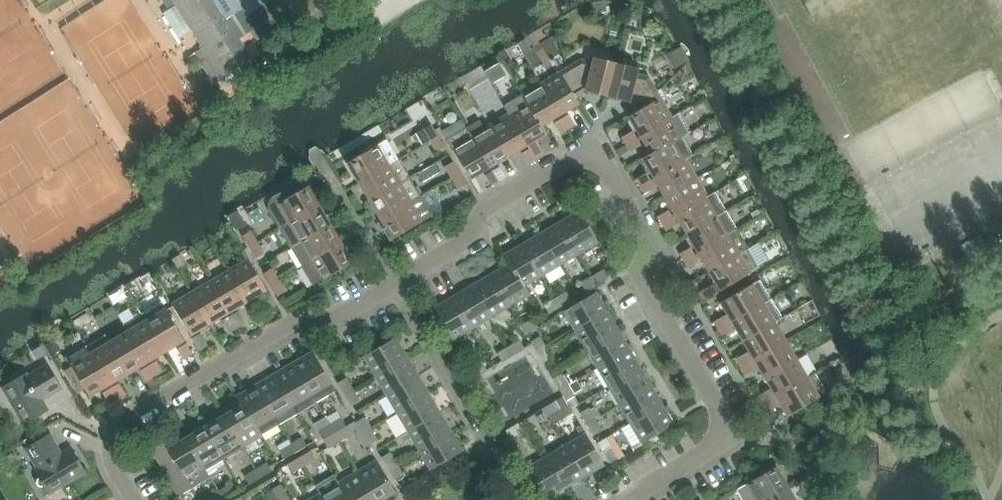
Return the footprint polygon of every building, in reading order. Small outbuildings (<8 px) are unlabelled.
[(203,48),(188,57),(189,58),(196,54),(214,83),(232,72),(243,89),(263,77),(251,58),(263,50),(251,31),(250,32),(249,31),(246,33),(235,14),(226,19),(214,0),(173,0),(203,48)] [(226,19),(235,14),(246,33),(249,31),(250,32),(251,31),(268,21),(255,1),(258,0),(214,0),(226,19)] [(524,40),(518,44),(523,52),(530,48),(524,40)] [(667,55),(676,68),(689,60),(680,46),(667,55)] [(585,91),(607,97),(616,63),(593,57),(591,62),(584,91),(585,91)] [(575,97),(585,91),(584,91),(591,62),(581,58),(559,71),(575,97)] [(497,61),(484,68),(493,82),(505,75),(497,61)] [(630,103),(637,74),(639,69),(616,63),(607,97),(622,100),(630,103)] [(578,103),(575,97),(559,71),(540,83),(559,115),(578,103)] [(630,103),(635,113),(661,97),(649,77),(637,74),(630,103)] [(541,125),(559,115),(540,83),(520,95),(535,120),(537,118),(541,125)] [(546,133),(541,125),(537,118),(535,120),(520,95),(505,103),(510,112),(508,113),(527,145),(546,133)] [(630,116),(641,136),(673,117),(661,97),(635,113),(630,116)] [(508,156),(527,145),(508,113),(489,124),(508,156)] [(641,136),(651,153),(658,150),(659,152),(683,138),(685,137),(683,135),(690,131),(679,113),(673,117),(641,136)] [(569,114),(561,119),(568,129),(575,125),(569,114)] [(489,167),(508,156),(489,124),(484,127),(479,118),(466,126),(489,167)] [(568,129),(561,119),(554,123),(560,134),(568,129)] [(429,141),(438,136),(431,124),(415,134),(421,145),(429,141)] [(470,178),(489,167),(466,126),(446,137),(470,178)] [(622,137),(626,144),(636,138),(632,131),(622,137)] [(438,136),(429,141),(435,152),(444,148),(438,136)] [(636,138),(626,144),(631,152),(641,146),(636,138)] [(655,177),(686,159),(693,154),(683,138),(659,152),(658,150),(651,153),(643,158),(655,177)] [(348,162),(360,182),(398,159),(387,140),(373,148),(370,144),(365,143),(360,146),(359,151),(361,155),(348,162)] [(536,145),(529,149),(535,160),(543,155),(536,145)] [(535,160),(529,149),(522,153),(528,164),(535,160)] [(360,182),(371,201),(409,178),(398,159),(360,182)] [(655,177),(666,196),(697,178),(686,159),(655,177)] [(444,167),(451,178),(459,173),(453,162),(444,167)] [(435,164),(418,174),(423,182),(440,172),(435,164)] [(499,167),(492,171),(498,182),(505,177),(499,167)] [(498,182),(492,171),(485,175),(491,186),(498,182)] [(459,173),(451,178),(457,190),(466,185),(459,173)] [(636,179),(640,186),(650,180),(646,173),(636,179)] [(371,201),(382,219),(420,197),(409,178),(371,201)] [(666,196),(677,215),(708,197),(697,178),(666,196)] [(650,180),(640,186),(644,194),(655,188),(650,180)] [(280,229),(288,224),(318,206),(307,187),(291,196),(287,189),(273,198),(271,200),(269,204),(268,208),(269,212),(280,229)] [(677,215),(688,234),(719,216),(726,212),(715,193),(708,197),(677,215)] [(420,197),(382,219),(393,239),(432,216),(420,197)] [(280,229),(291,248),(299,243),(329,225),(318,206),(288,224),(280,229)] [(245,224),(236,209),(227,214),(236,230),(245,224)] [(758,209),(751,213),(755,219),(761,215),(758,209)] [(579,211),(560,222),(579,254),(598,243),(579,211)] [(658,217),(662,224),(672,218),(668,211),(658,217)] [(688,234),(699,252),(737,230),(726,212),(719,216),(688,234)] [(672,218),(662,224),(666,231),(677,225),(672,218)] [(560,222),(541,233),(560,265),(579,254),(560,222)] [(291,248),(302,267),(340,244),(329,225),(299,243),(291,248)] [(242,235),(249,247),(258,242),(250,230),(242,235)] [(699,252),(710,271),(748,249),(737,230),(699,252)] [(541,233),(523,244),(542,276),(560,265),(541,233)] [(258,242),(249,247),(256,258),(264,253),(258,242)] [(340,244),(302,267),(313,286),(352,263),(340,244)] [(503,256),(508,264),(509,264),(523,287),(542,276),(523,244),(503,256)] [(680,254),(684,261),(694,255),(690,248),(680,254)] [(748,249),(710,271),(721,290),(759,268),(748,249)] [(694,255),(684,261),(688,268),(699,262),(694,255)] [(249,259),(229,270),(248,303),(267,291),(249,259)] [(509,264),(508,264),(491,275),(510,307),(528,296),(523,287),(509,264)] [(264,273),(270,285),(279,280),(272,269),(264,273)] [(229,270),(210,282),(229,314),(248,303),(229,270)] [(603,271),(592,278),(597,285),(607,279),(603,271)] [(491,275),(472,286),(491,318),(510,307),(491,275)] [(597,285),(592,278),(582,284),(587,291),(597,285)] [(714,322),(719,330),(771,299),(760,279),(721,302),(728,313),(714,322)] [(279,280),(270,285),(277,296),(285,291),(279,280)] [(210,282),(191,293),(210,325),(229,314),(210,282)] [(472,286),(453,297),(472,329),(491,318),(472,286)] [(713,286),(702,292),(706,299),(717,293),(713,286)] [(566,291),(555,297),(561,307),(571,300),(566,291)] [(564,311),(575,331),(607,312),(596,292),(564,311)] [(210,325),(191,293),(172,304),(191,336),(210,325)] [(261,298),(268,309),(275,305),(269,294),(261,298)] [(472,329),(453,297),(434,308),(453,340),(472,329)] [(561,307),(555,297),(543,304),(549,314),(561,307)] [(738,330),(744,340),(774,323),(783,318),(771,299),(719,330),(723,338),(738,330)] [(161,302),(142,313),(164,351),(175,345),(183,360),(192,354),(161,302)] [(238,312),(231,317),(237,328),(244,323),(238,312)] [(575,331),(586,349),(618,330),(607,312),(575,331)] [(123,324),(128,333),(154,377),(162,372),(154,358),(164,351),(142,313),(123,324)] [(237,328),(231,317),(224,321),(230,332),(237,328)] [(518,326),(524,334),(537,326),(532,318),(518,326)] [(736,359),(741,367),(785,341),(774,323),(744,340),(750,351),(736,359)] [(586,349),(597,368),(629,349),(618,330),(586,349)] [(128,333),(109,344),(127,373),(138,367),(146,382),(154,377),(128,333)] [(85,345),(91,354),(117,399),(125,394),(117,380),(127,373),(109,344),(104,334),(85,345)] [(193,339),(199,350),(207,346),(200,335),(193,339)] [(364,357),(375,376),(407,357),(396,338),(364,357)] [(532,342),(539,353),(546,348),(540,338),(532,342)] [(54,339),(45,344),(51,355),(58,351),(60,350),(54,339)] [(519,341),(506,349),(510,357),(524,349),(519,341)] [(760,367),(766,378),(796,360),(785,341),(741,367),(745,376),(760,367)] [(48,352),(43,344),(32,350),(37,359),(48,352)] [(546,348),(539,353),(544,363),(552,359),(546,348)] [(510,357),(506,349),(498,354),(503,361),(510,357)] [(597,368),(608,387),(640,368),(629,349),(597,368)] [(313,352),(292,365),(315,403),(336,391),(313,352)] [(117,399),(91,354),(71,366),(72,367),(65,372),(78,393),(85,389),(89,396),(100,389),(109,403),(117,399)] [(375,376),(386,395),(418,376),(407,357),(375,376)] [(758,396),(762,405),(807,379),(796,360),(766,378),(772,388),(758,396)] [(43,400),(62,389),(47,364),(28,375),(27,373),(2,388),(23,424),(48,410),(43,400)] [(482,364),(471,370),(475,378),(486,371),(482,364)] [(292,365),(275,375),(297,414),(315,403),(292,365)] [(608,387),(619,405),(651,386),(640,368),(608,387)] [(807,379),(762,405),(767,413),(782,405),(788,416),(826,393),(814,374),(807,379)] [(275,375),(256,386),(279,424),(297,414),(275,375)] [(554,379),(560,390),(567,385),(562,375),(554,379)] [(395,410),(397,413),(429,394),(418,376),(386,395),(377,400),(386,416),(395,410)] [(337,383),(343,394),(353,388),(347,377),(337,383)] [(567,385),(560,390),(566,400),(574,396),(567,385)] [(242,406),(255,427),(256,427),(261,435),(279,424),(256,386),(237,398),(242,406)] [(619,405),(630,424),(662,405),(651,386),(619,405)] [(353,388),(343,394),(350,405),(359,399),(353,388)] [(397,413),(408,432),(440,413),(429,394),(397,413)] [(545,408),(549,416),(554,423),(572,413),(563,398),(545,408)] [(662,405),(630,424),(620,430),(632,449),(674,424),(662,405)] [(224,417),(242,447),(254,439),(261,435),(256,427),(255,427),(242,406),(224,417)] [(579,412),(586,424),(595,418),(594,417),(598,414),(594,407),(590,409),(589,407),(579,412)] [(539,422),(549,416),(545,408),(534,415),(539,422)] [(408,432),(419,451),(451,432),(440,413),(408,432)] [(224,417),(206,428),(223,458),(242,447),(224,417)] [(364,417),(354,422),(360,432),(370,426),(364,417)] [(340,418),(329,424),(334,433),(346,426),(340,418)] [(595,418),(586,424),(592,436),(594,435),(602,430),(595,418)] [(318,431),(323,440),(334,433),(329,424),(318,431)] [(507,431),(511,439),(522,432),(518,425),(507,431)] [(586,433),(580,425),(576,427),(581,436),(586,433)] [(346,426),(334,433),(339,441),(351,434),(346,426)] [(377,439),(370,426),(360,432),(368,445),(377,439)] [(206,428),(187,439),(205,468),(223,458),(206,428)] [(451,432),(419,451),(430,470),(463,451),(451,432)] [(334,433),(323,440),(328,448),(339,441),(334,433)] [(581,436),(566,445),(585,477),(604,465),(586,433),(581,436)] [(44,486),(49,494),(85,473),(71,448),(61,453),(50,434),(25,449),(36,468),(34,469),(39,477),(37,479),(36,482),(37,484),(39,486),(42,487),(44,486)] [(598,443),(610,462),(623,455),(612,435),(598,443)] [(301,436),(290,443),(296,452),(306,446),(301,436)] [(205,468),(187,439),(169,449),(165,442),(151,450),(178,496),(210,478),(204,469),(205,468)] [(296,452),(290,443),(278,450),(284,459),(296,452)] [(566,445),(547,456),(566,488),(585,477),(566,445)] [(310,451),(299,458),(304,466),(315,459),(310,451)] [(381,457),(387,468),(396,462),(390,452),(381,457)] [(566,488),(547,456),(528,467),(547,499),(566,488)] [(304,466),(299,458),(287,465),(292,473),(304,466)] [(357,470),(374,499),(380,499),(395,491),(376,459),(357,470)] [(266,462),(255,469),(261,478),(272,471),(266,462)] [(396,462),(387,468),(393,480),(403,474),(396,462)] [(786,487),(775,467),(736,490),(742,499),(764,499),(786,487)] [(261,478),(255,469),(243,476),(249,485),(261,478)] [(338,481),(349,499),(374,499),(357,470),(338,481)] [(319,492),(323,499),(349,499),(338,481),(334,474),(315,485),(319,492)] [(218,490),(224,499),(234,494),(228,484),(218,490)] [(278,499),(279,499),(286,496),(280,485),(272,489),(278,499)] [(786,487),(764,499),(794,499),(786,487)] [(218,490),(206,497),(208,499),(224,499),(218,490)]
